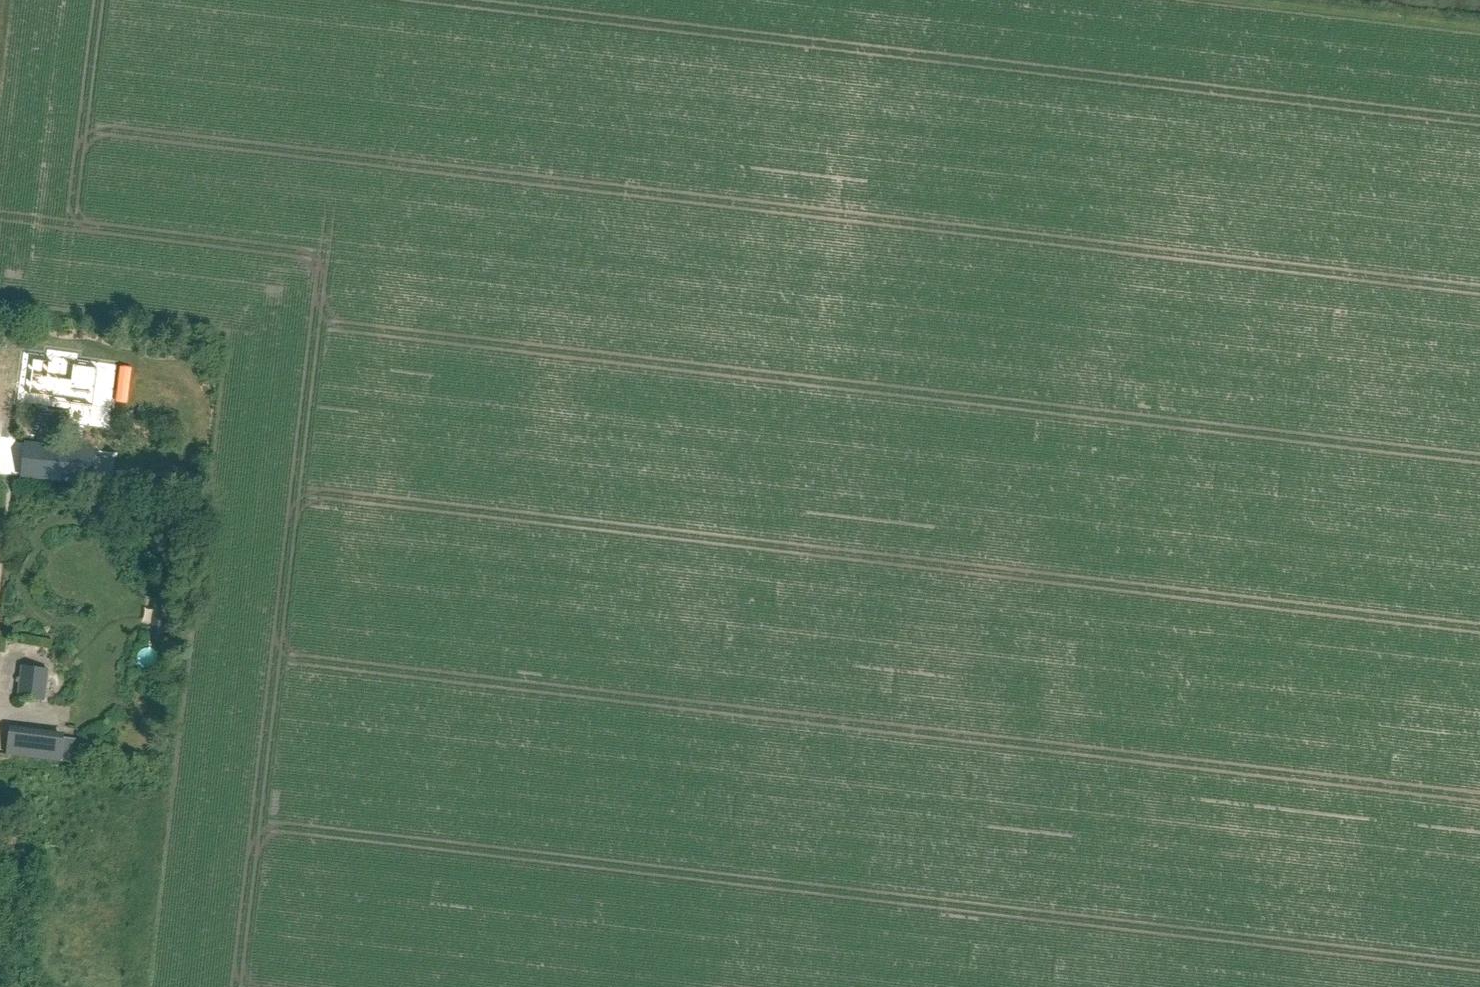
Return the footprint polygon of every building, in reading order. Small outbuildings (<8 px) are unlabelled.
[(68,387),(61,357),(30,364),(39,404),(60,400),(58,389),(68,387)] [(42,479),(104,485),(107,458),(45,451),(42,479)] [(154,598),(150,624),(167,627),(172,601),(154,598)] [(44,702),(48,671),(22,668),(18,698),(44,702)] [(21,756),(24,733),(10,731),(7,755),(21,756)]
